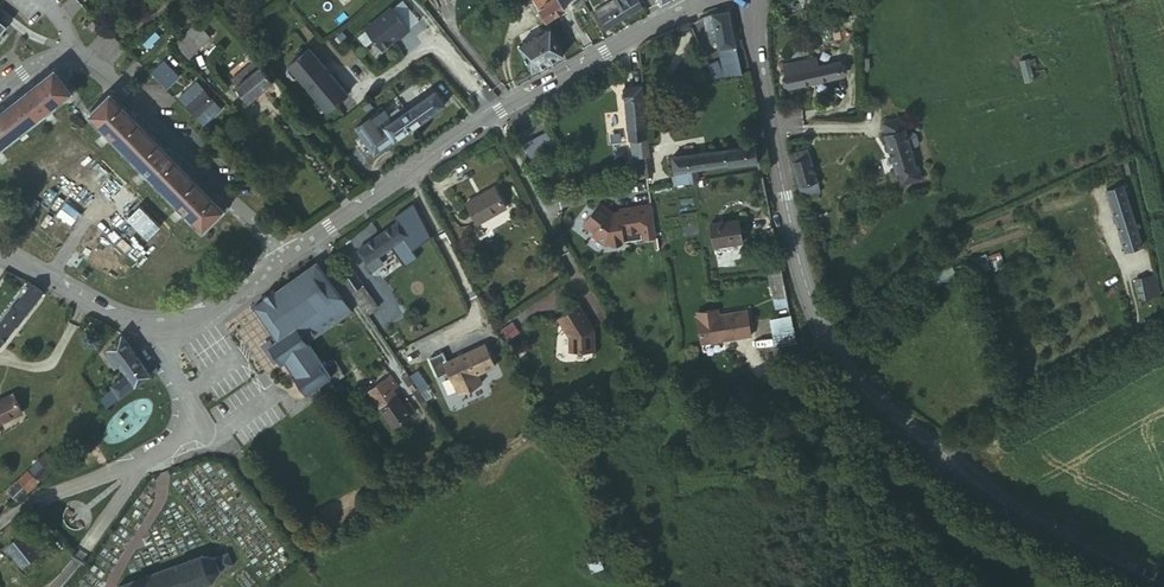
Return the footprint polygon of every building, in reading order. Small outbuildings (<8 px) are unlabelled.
[(530,2),(542,23),(561,12),(554,0),(532,0),(530,2)] [(639,9),(633,0),(620,0),(616,2),(615,0),(613,1),(592,14),(603,31),(639,9)] [(208,8),(202,1),(193,9),(199,16),(208,8)] [(362,33),(378,53),(394,40),(395,42),(405,34),(387,12),(362,33)] [(716,53),(732,48),(726,15),(712,17),(709,18),(713,33),(716,53)] [(709,18),(700,22),(704,34),(713,33),(709,18)] [(184,59),(205,39),(193,26),(172,46),(184,59)] [(530,73),(561,56),(546,31),(517,47),(530,73)] [(723,81),(738,78),(732,48),(716,53),(723,81)] [(307,50),(286,67),(323,113),(344,96),(307,50)] [(842,76),(840,63),(815,68),(813,59),(785,66),(790,88),(842,76)] [(1033,59),(1024,61),(1031,81),(1039,78),(1033,59)] [(164,91),(176,80),(162,65),(150,76),(164,91)] [(239,109),(272,80),(260,66),(227,93),(239,109)] [(712,66),(704,68),(710,83),(717,82),(712,66)] [(67,95),(52,75),(0,116),(0,147),(67,95)] [(200,128),(217,114),(196,89),(178,104),(200,128)] [(644,138),(639,91),(621,93),(627,143),(628,143),(631,161),(642,160),(639,141),(639,139),(644,138)] [(371,156),(441,107),(432,95),(392,124),(387,117),(383,120),(379,114),(374,117),(373,115),(353,130),(371,156)] [(200,231),(219,213),(107,98),(88,118),(200,231)] [(918,166),(906,129),(887,135),(899,172),(918,166)] [(670,161),(674,189),(688,187),(686,174),(695,174),(755,164),(753,149),(670,161)] [(821,192),(810,151),(793,154),(803,197),(821,192)] [(688,187),(691,186),(697,185),(695,174),(686,174),(688,187)] [(1145,248),(1125,189),(1106,195),(1126,255),(1145,248)] [(461,209),(471,227),(501,211),(490,192),(461,209)] [(598,204),(582,226),(594,234),(592,237),(605,246),(610,245),(613,247),(619,246),(621,244),(624,243),(622,236),(641,233),(637,208),(618,211),(619,217),(609,218),(608,215),(610,213),(598,204)] [(392,219),(396,223),(354,252),(368,273),(381,264),(376,257),(390,247),(405,267),(417,259),(411,251),(428,239),(406,209),(392,219)] [(711,251),(740,248),(737,226),(708,230),(711,251)] [(1004,244),(985,252),(989,262),(1008,255),(1004,244)] [(307,400),(330,384),(305,345),(346,315),(314,266),(272,296),(270,294),(261,300),(263,302),(252,308),(272,336),(277,343),(269,349),(279,364),(281,368),(287,364),(297,379),(294,381),(307,400)] [(347,269),(335,277),(356,308),(362,317),(374,309),(347,269)] [(1136,273),(1137,294),(1157,294),(1157,273),(1136,273)] [(0,320),(0,345),(39,293),(28,287),(12,309),(9,307),(0,320)] [(699,341),(751,333),(747,306),(719,310),(718,304),(695,308),(699,341)] [(567,340),(568,354),(593,353),(592,333),(578,309),(556,322),(567,340)] [(133,388),(148,378),(120,336),(106,350),(127,379),(133,388)] [(273,368),(279,364),(269,349),(277,343),(272,336),(258,346),(273,368)] [(436,354),(422,360),(430,379),(441,375),(450,397),(473,387),(469,377),(487,370),(478,348),(440,364),(436,354)] [(707,370),(705,359),(686,362),(687,373),(707,370)] [(334,385),(343,380),(332,363),(324,369),(334,385)] [(395,379),(405,394),(411,390),(405,381),(400,375),(395,379)] [(413,376),(405,381),(411,390),(413,394),(422,388),(413,376)] [(127,379),(112,390),(118,400),(133,388),(127,379)] [(365,395),(376,413),(394,401),(388,394),(393,390),(386,380),(365,395)] [(634,389),(632,390),(626,393),(632,408),(640,404),(634,389)] [(22,409),(14,390),(0,395),(0,419),(22,409)] [(97,401),(105,410),(118,400),(112,390),(97,401)] [(416,412),(423,408),(413,394),(411,390),(405,394),(416,412)] [(614,416),(632,408),(626,393),(608,401),(614,416)] [(394,401),(376,413),(389,432),(411,417),(404,406),(399,410),(394,401)] [(25,472),(35,482),(55,460),(47,451),(25,472)] [(16,501),(35,482),(25,472),(7,492),(16,501)] [(25,567),(41,555),(26,536),(9,549),(25,567)] [(229,573),(225,561),(216,564),(214,561),(210,562),(211,564),(202,563),(201,559),(197,561),(198,564),(177,571),(177,568),(174,570),(174,572),(163,576),(163,573),(158,574),(158,577),(147,581),(146,578),(141,579),(142,583),(132,586),(131,584),(126,585),(126,586),(209,586),(214,580),(216,578),(217,580),(221,579),(220,576),(229,573)]
